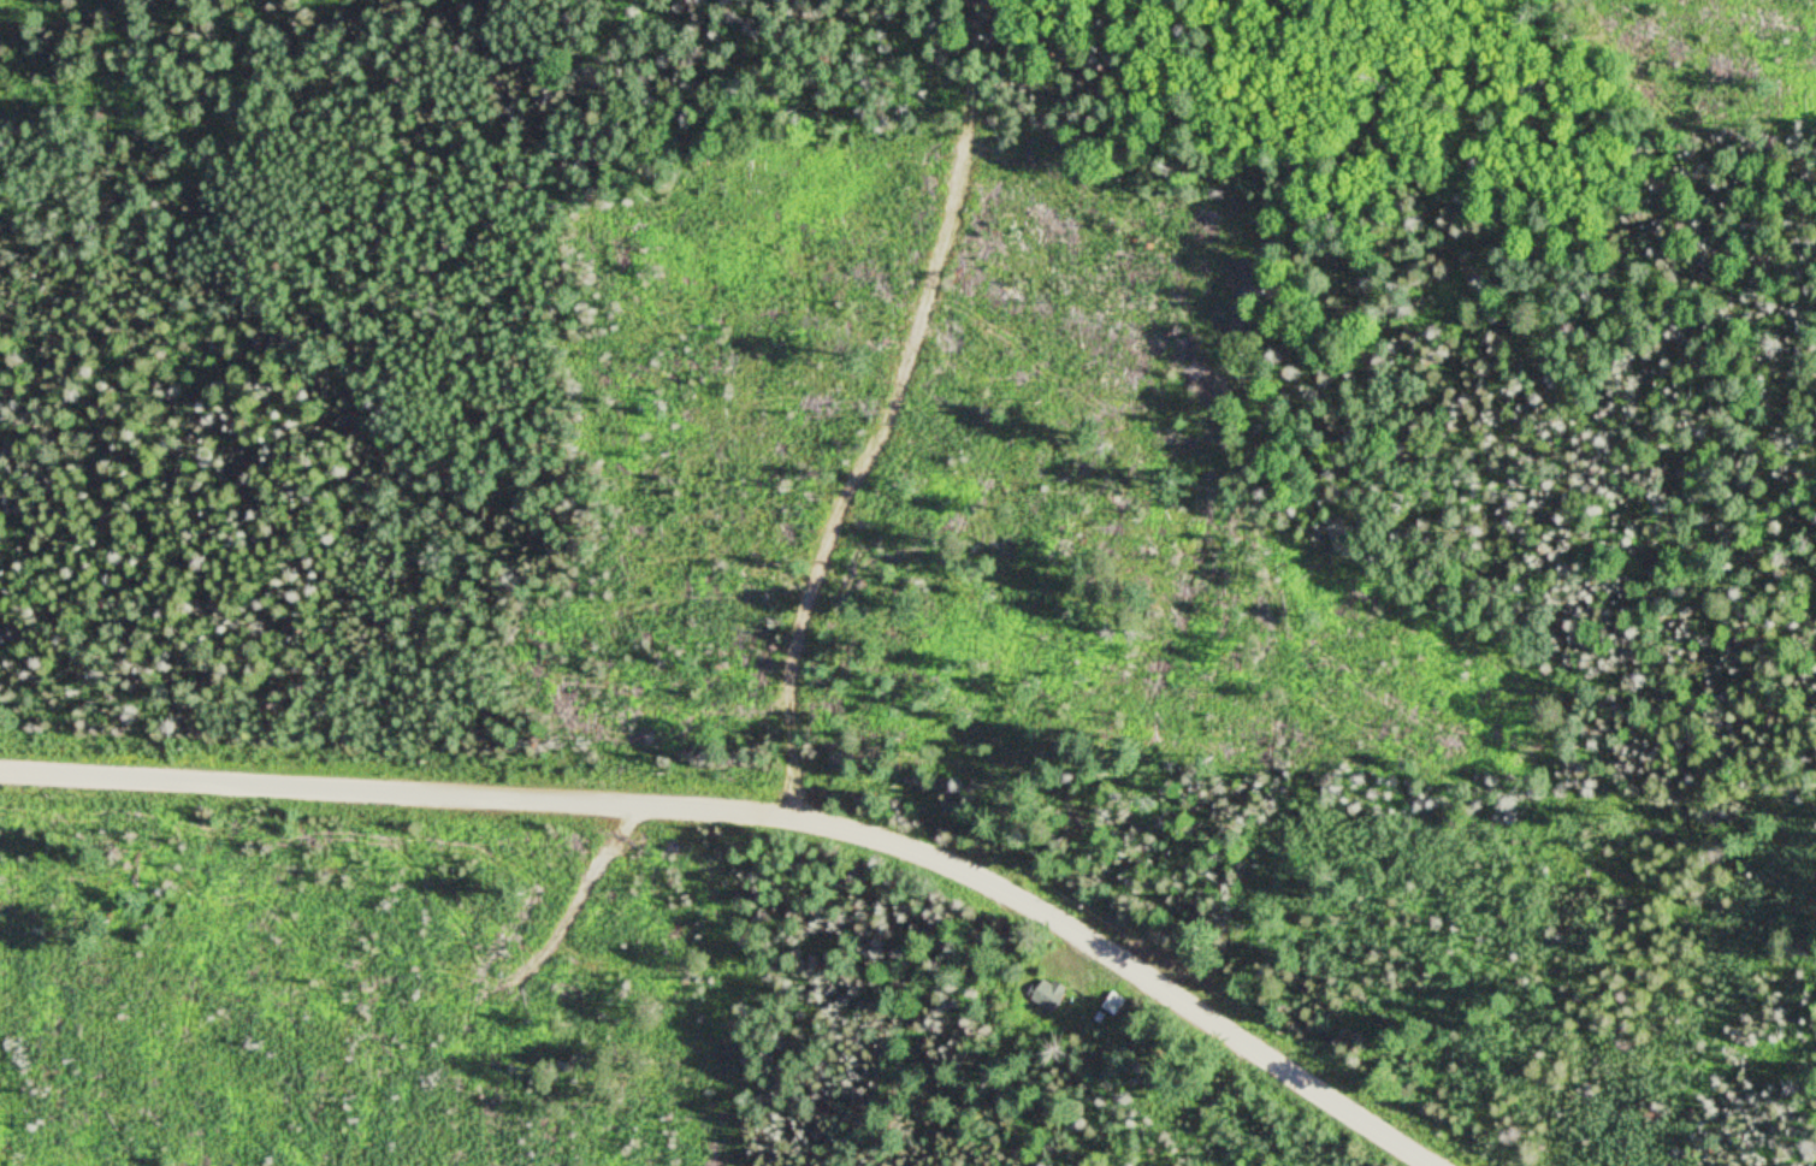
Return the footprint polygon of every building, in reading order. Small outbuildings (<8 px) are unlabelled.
[(1037,1003),(1061,1011),(1070,985),(1045,977),(1037,1003)] [(1105,1007),(1117,1016),(1129,1000),(1117,991),(1105,1007)]
